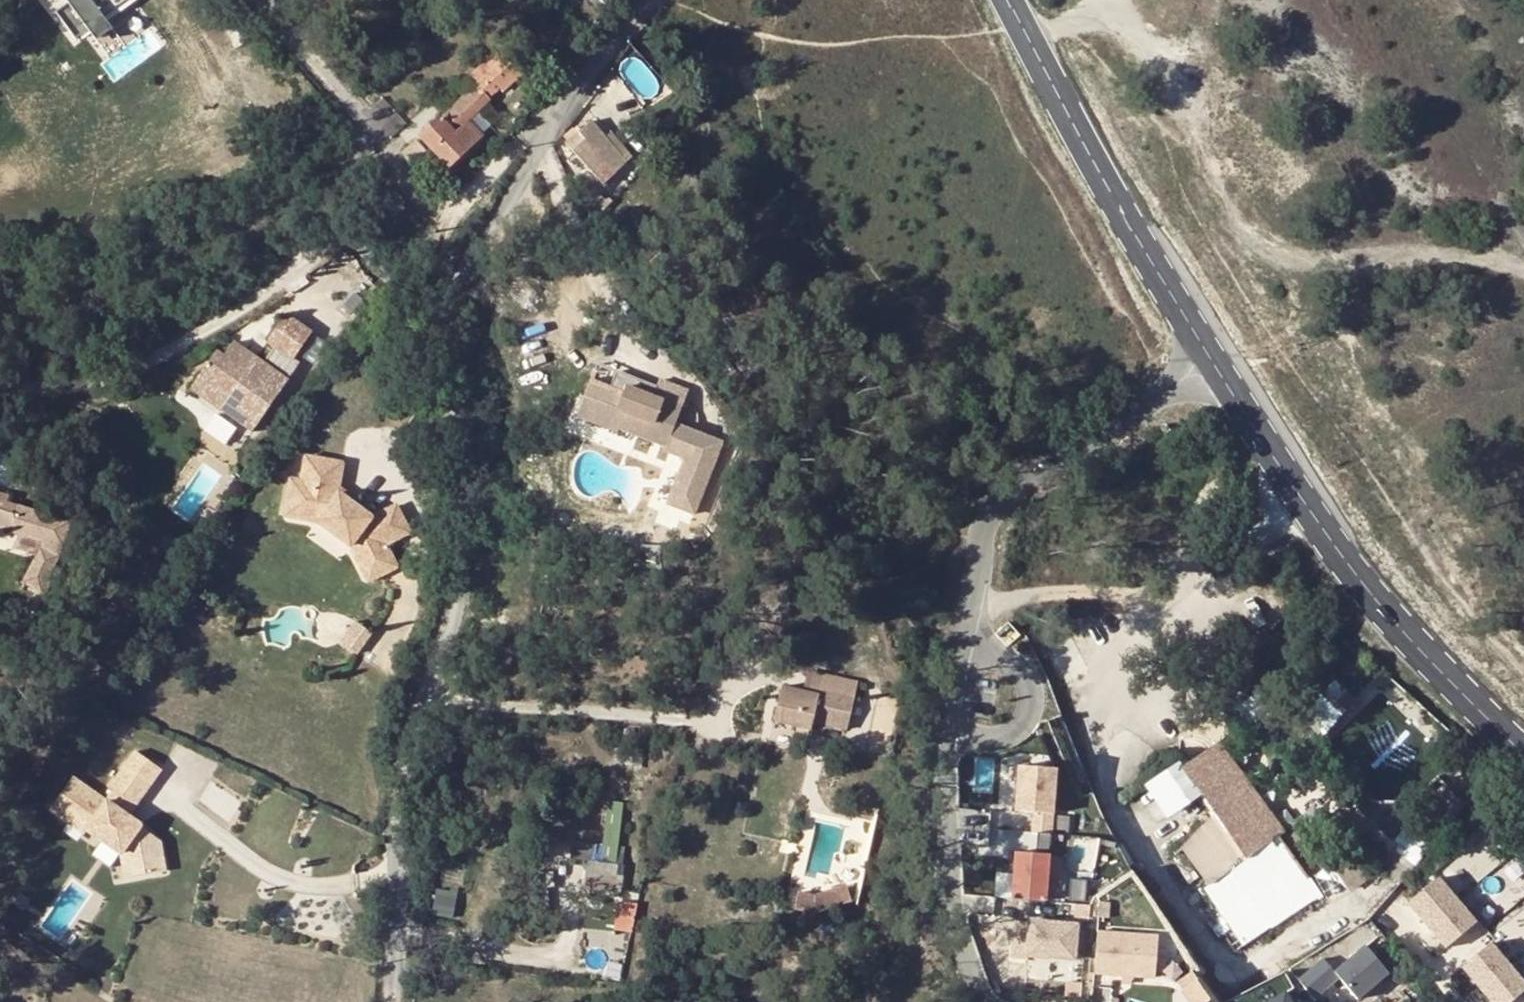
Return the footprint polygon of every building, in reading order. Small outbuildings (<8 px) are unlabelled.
[(81,39),(113,25),(102,0),(63,0),(81,39)] [(110,10),(126,0),(104,0),(110,10)] [(479,87),(426,139),(455,168),(475,146),(487,134),(475,122),(508,89),(513,94),(523,84),(523,73),(506,56),(496,47),(467,74),(479,87)] [(616,178),(632,162),(591,122),(567,145),(595,173),(603,166),(616,178)] [(409,135),(401,146),(417,161),(426,151),(409,135)] [(475,146),(455,168),(459,173),(480,151),(475,146)] [(756,303),(748,293),(739,300),(748,310),(756,303)] [(214,351),(195,377),(224,399),(218,410),(249,433),(285,384),(285,383),(297,367),(292,363),(311,338),(286,319),(267,345),(273,350),(261,366),(231,343),(222,357),(214,351)] [(625,380),(594,368),(583,392),(601,399),(596,414),(616,421),(618,414),(665,431),(664,435),(686,444),(668,489),(696,499),(722,427),(675,409),(688,376),(662,368),(657,384),(626,374),(625,380)] [(224,399),(195,377),(188,388),(218,410),(224,399)] [(583,392),(578,407),(596,414),(601,399),(583,392)] [(1167,426),(1161,430),(1166,436),(1171,431),(1167,426)] [(296,479),(285,511),(317,523),(345,553),(359,548),(364,563),(387,556),(408,550),(399,520),(374,528),(342,496),(353,467),(317,454),(309,478),(307,483),(296,479)] [(309,478),(297,474),(296,479),(307,483),(309,478)] [(22,529),(6,570),(28,578),(32,569),(28,568),(39,539),(50,510),(0,491),(0,521),(22,529)] [(345,553),(357,592),(395,581),(387,556),(364,563),(359,548),(345,553)] [(337,629),(318,649),(330,661),(350,642),(337,629)] [(819,696),(824,676),(814,673),(809,693),(819,696)] [(858,683),(824,676),(819,696),(809,693),(785,688),(777,723),(812,732),(814,724),(846,731),(858,683)] [(1298,718),(1289,726),(1286,722),(1280,717),(1277,719),(1270,714),(1264,722),(1243,702),(1235,709),(1254,730),(1294,769),(1347,713),(1337,703),(1345,693),(1335,683),(1298,718)] [(1289,726),(1298,718),(1294,714),(1286,722),(1289,726)] [(1219,744),(1182,772),(1213,818),(1181,851),(1208,886),(1204,890),(1221,912),(1233,930),(1243,945),(1318,895),(1278,839),(1285,833),(1219,744)] [(139,746),(129,760),(154,778),(164,765),(139,746)] [(76,770),(53,801),(71,816),(82,802),(95,811),(89,822),(123,847),(128,842),(136,847),(138,873),(165,870),(164,842),(139,823),(142,819),(130,810),(121,803),(129,793),(138,800),(154,778),(129,760),(112,781),(117,784),(109,795),(76,770)] [(1056,769),(1019,767),(1016,811),(1032,812),(1031,834),(1050,835),(1056,769)] [(129,793),(121,803),(130,810),(138,800),(129,793)] [(82,802),(71,816),(85,826),(89,822),(95,811),(82,802)] [(624,853),(630,814),(616,813),(611,851),(624,853)] [(1422,861),(1431,842),(1403,829),(1394,849),(1422,861)] [(1103,868),(1100,837),(1069,840),(1071,871),(1103,868)] [(128,842),(123,847),(124,873),(138,873),(136,847),(128,842)] [(1015,853),(1012,900),(1044,902),(1047,856),(1015,853)] [(617,892),(620,870),(594,865),(591,888),(617,892)] [(1454,901),(1435,879),(1407,904),(1426,926),(1454,901)] [(846,883),(820,890),(797,890),(796,901),(803,902),(819,902),(834,901),(849,897),(846,883)] [(617,929),(639,929),(639,900),(618,900),(617,929)] [(1473,923),(1454,901),(1426,926),(1445,948),(1473,923)] [(1233,930),(1221,912),(1210,920),(1222,936),(1233,930)] [(1076,926),(1028,922),(1028,932),(1014,932),(1012,959),(1027,961),(1027,957),(1073,960),(1076,926)] [(1097,932),(1094,973),(1154,978),(1157,936),(1097,932)] [(1480,989),(1508,965),(1489,943),(1461,967),(1480,989)] [(1387,973),(1364,946),(1333,972),(1356,999),(1387,973)] [(1508,965),(1480,989),(1491,1001),(1509,1001),(1523,989),(1523,983),(1508,965)] [(1196,981),(1181,991),(1189,1001),(1206,1001),(1209,1000),(1196,981)] [(1284,993),(1269,1001),(1289,1001),(1284,993)]
